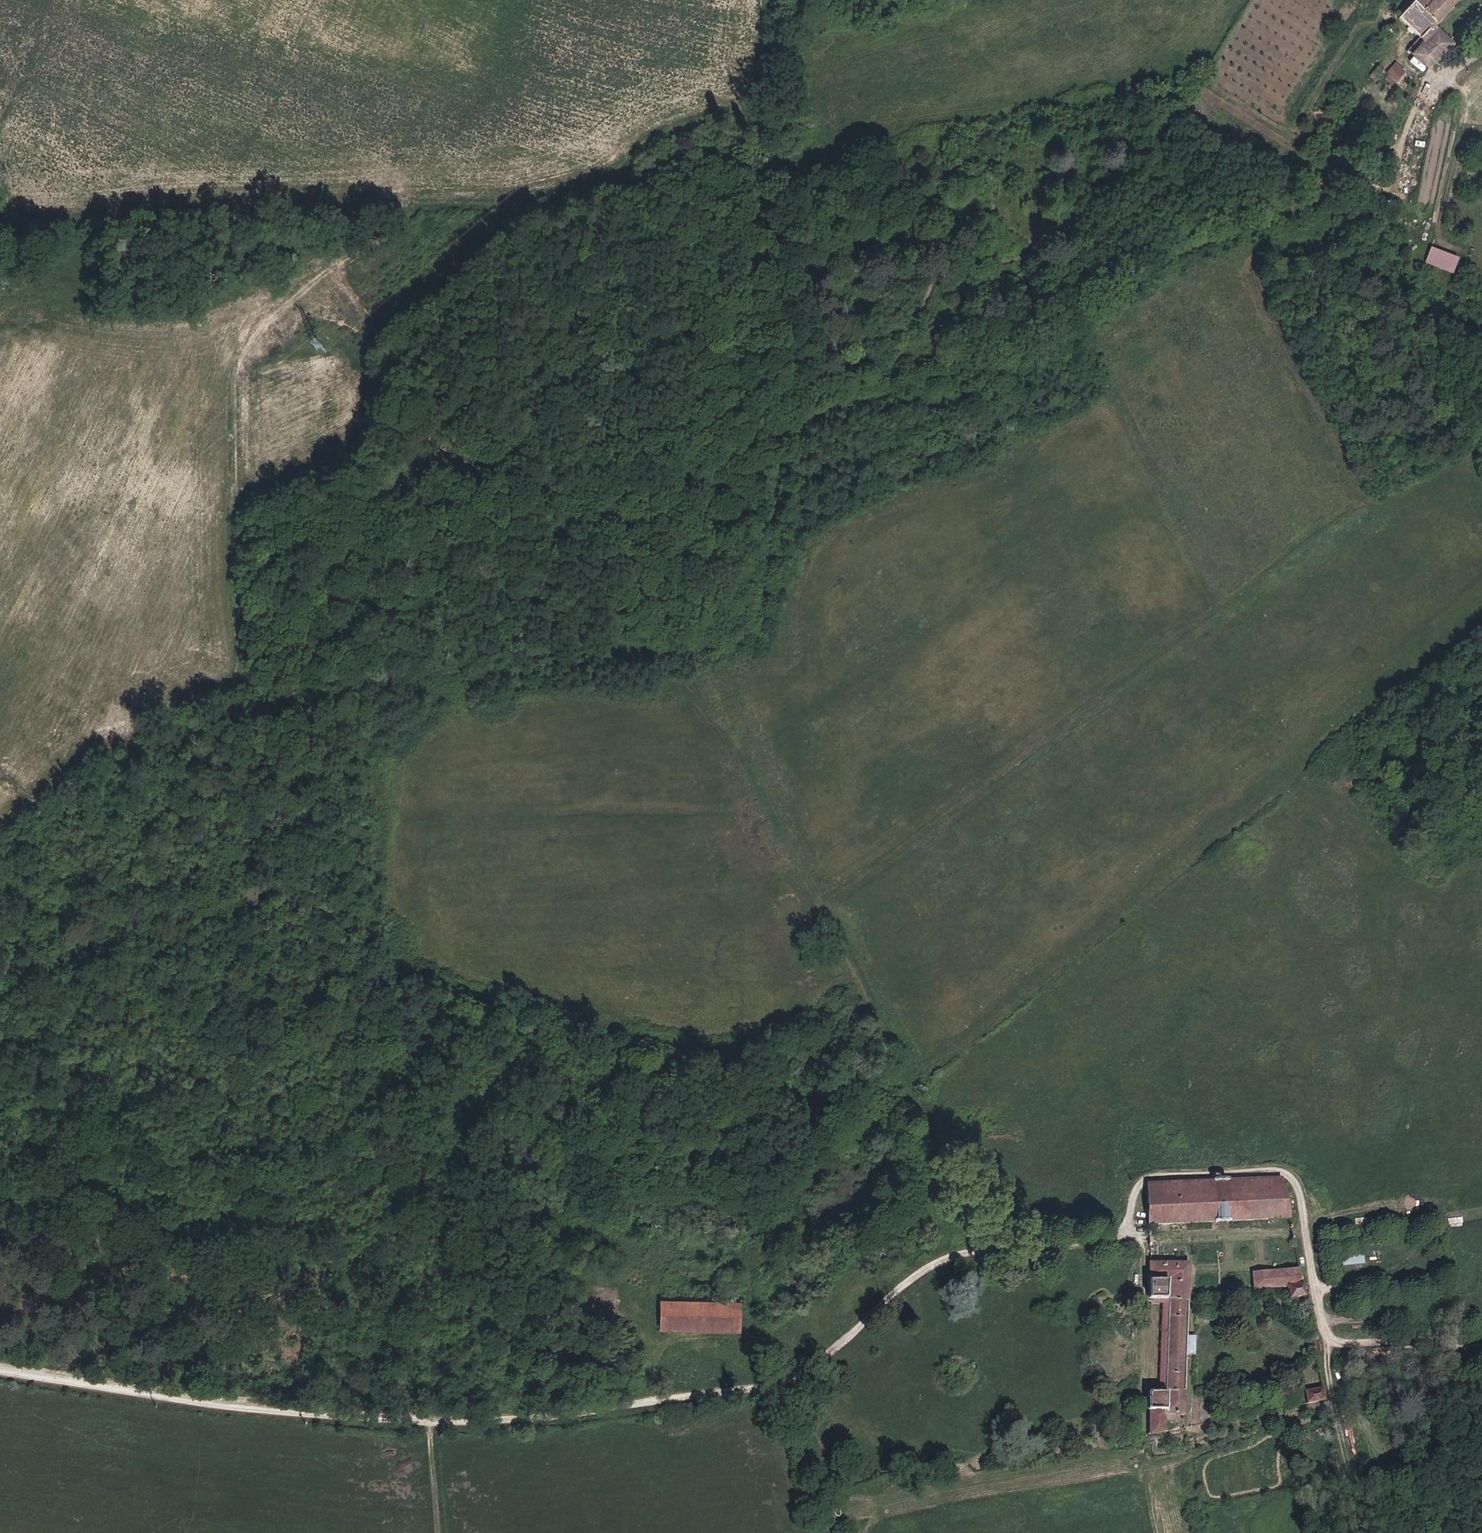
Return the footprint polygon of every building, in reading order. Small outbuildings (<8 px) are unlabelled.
[(1409,9),(1422,19),(1428,13),(1437,21),(1456,0),(1417,0),(1409,9)] [(1454,43),(1437,28),(1429,37),(1426,33),(1434,25),(1437,21),(1428,13),(1422,19),(1409,9),(1399,19),(1421,38),(1409,51),(1426,66),(1435,63),(1454,43)] [(1406,72),(1396,62),(1388,72),(1397,82),(1404,74),(1406,72)] [(1452,273),(1458,256),(1430,245),(1423,262),(1452,273)] [(1146,1184),(1146,1201),(1145,1201),(1146,1224),(1149,1224),(1289,1219),(1282,1179),(1232,1181),(1232,1178),(1195,1180),(1195,1182),(1146,1184)] [(1343,1265),(1365,1263),(1364,1253),(1342,1255),(1343,1265)] [(1189,1263),(1150,1263),(1150,1300),(1166,1300),(1163,1392),(1147,1392),(1146,1409),(1150,1410),(1149,1434),(1166,1430),(1166,1413),(1184,1414),(1188,1293),(1189,1263)] [(1301,1268),(1251,1273),(1254,1287),(1255,1292),(1288,1288),(1293,1312),(1311,1315),(1301,1268)] [(738,1332),(739,1304),(662,1302),(661,1328),(738,1332)] [(1305,1389),(1308,1404),(1329,1399),(1326,1385),(1305,1389)]
